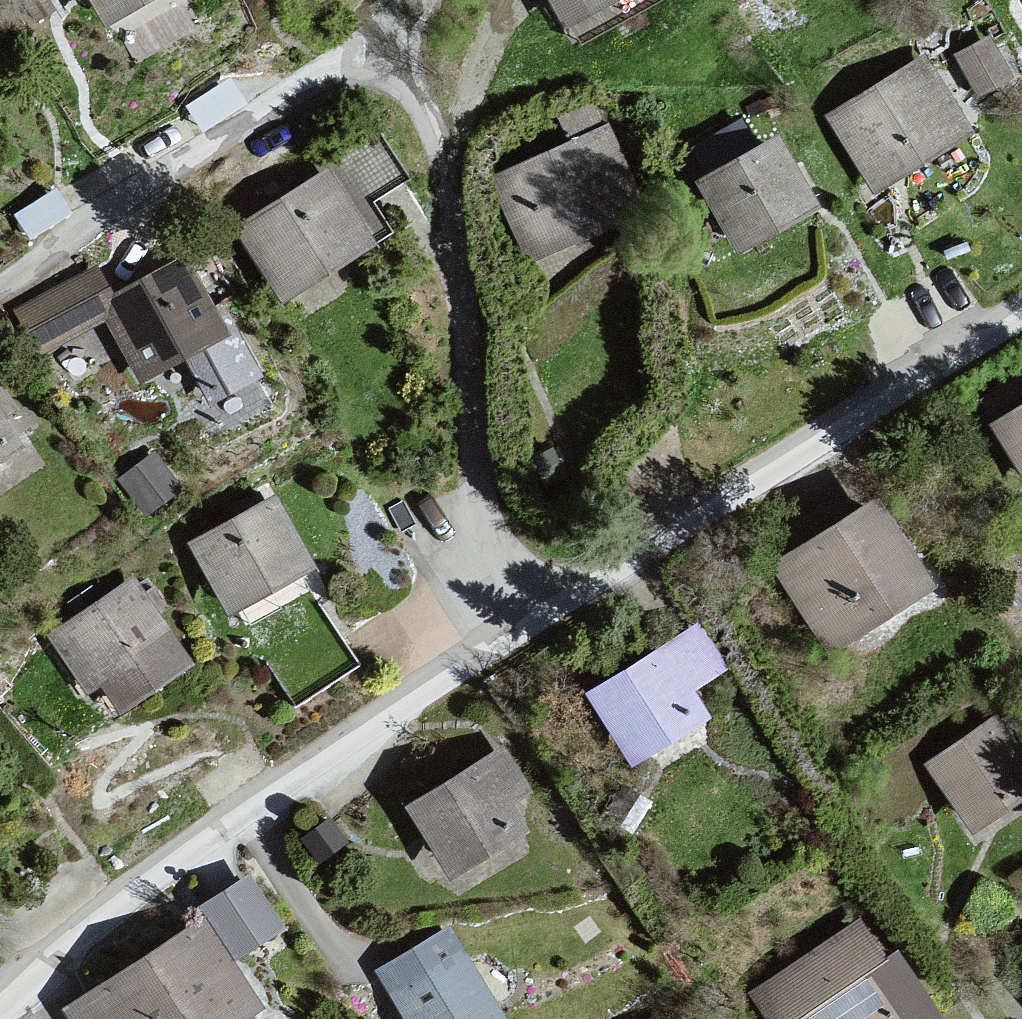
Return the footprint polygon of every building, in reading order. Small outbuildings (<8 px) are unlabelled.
[(115,34),(173,0),(93,0),(115,34)] [(568,19),(603,0),(558,0),(568,19)] [(990,33),(952,57),(979,101),(1017,77),(990,33)] [(969,133),(923,60),(833,117),(879,189),(969,133)] [(604,133),(498,179),(533,258),(639,212),(604,133)] [(777,141),(702,185),(740,248),(815,204),(777,141)] [(334,170),(233,231),(275,306),(377,244),(334,170)] [(230,340),(187,262),(97,306),(140,386),(230,340)] [(29,446),(0,403),(0,466),(29,446)] [(992,430),(1021,480),(1021,412),(992,430)] [(272,494),(187,541),(231,618),(318,571),(272,494)] [(883,502),(768,570),(823,661),(939,589),(883,502)] [(129,578),(42,636),(103,723),(197,658),(129,578)] [(727,684),(697,630),(587,698),(632,766),(716,722),(704,700),(727,684)] [(922,767),(967,838),(1021,805),(1021,758),(998,719),(922,767)] [(502,749),(409,807),(453,875),(527,831),(517,811),(539,797),(502,749)] [(248,871),(193,906),(227,960),(282,926),(248,871)] [(48,998),(63,1018),(246,1018),(263,1006),(227,960),(193,906),(48,998)] [(747,994),(763,1018),(933,1018),(867,919),(747,994)] [(376,970),(407,1018),(493,1018),(500,1015),(444,931),(376,970)]
